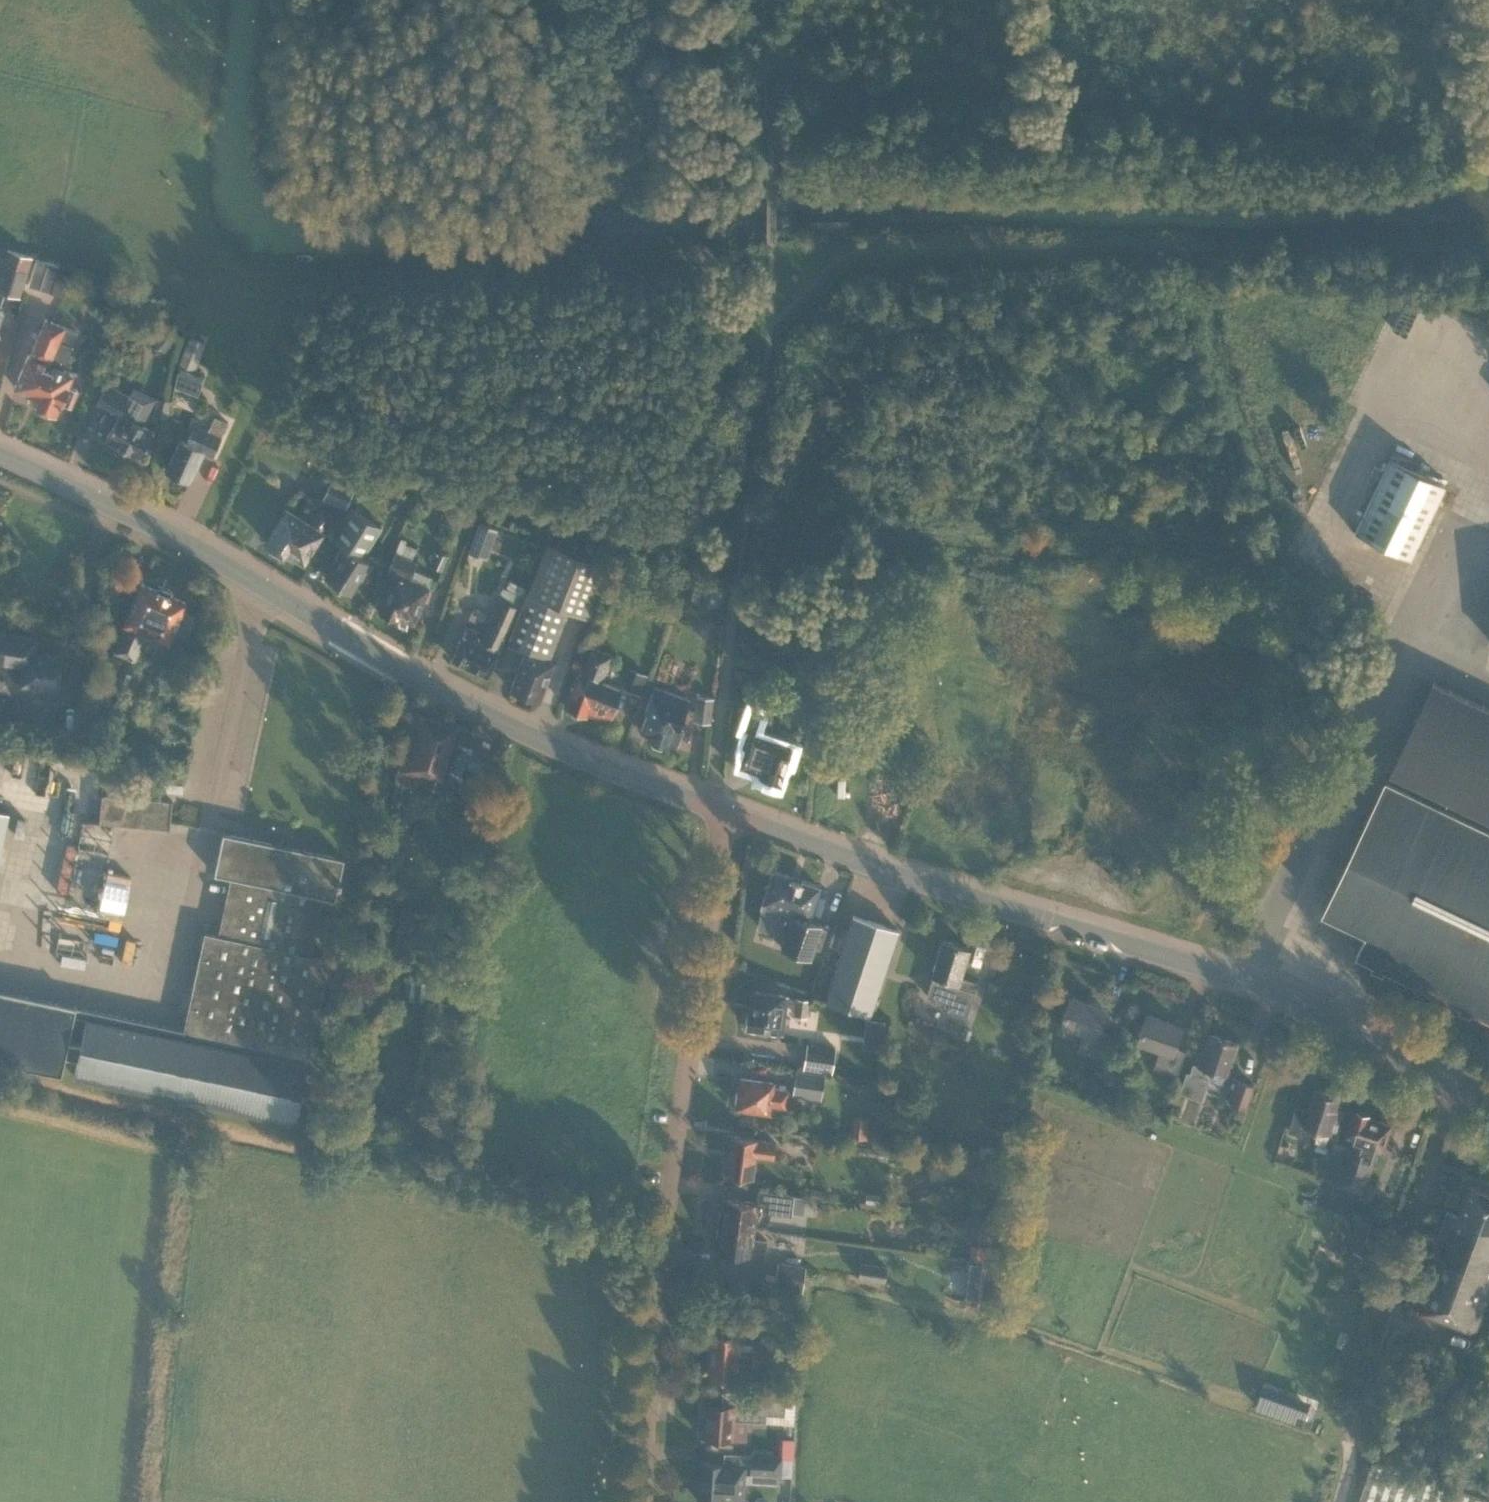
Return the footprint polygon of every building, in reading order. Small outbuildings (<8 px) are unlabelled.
[(20,294),(33,255),(7,247),(0,268),(0,288),(20,294)] [(36,258),(29,283),(51,290),(59,264),(36,258)] [(118,291),(113,279),(99,283),(104,296),(118,291)] [(71,403),(77,387),(67,383),(72,370),(62,366),(78,330),(45,316),(30,352),(28,352),(14,384),(40,395),(36,402),(56,410),(61,399),(71,403)] [(174,384),(198,392),(204,374),(195,369),(206,339),(189,333),(178,363),(179,363),(174,384)] [(99,420),(111,426),(105,437),(140,455),(154,429),(133,418),(142,401),(106,382),(95,403),(105,409),(99,420)] [(158,396),(154,415),(168,418),(171,399),(158,396)] [(212,456),(228,420),(215,414),(208,429),(195,423),(187,440),(180,437),(167,467),(189,477),(201,451),(212,456)] [(1410,557),(1445,483),(1390,457),(1355,530),(1410,557)] [(323,497),(346,507),(354,488),(332,478),(323,497)] [(322,530),(333,513),(321,505),(310,523),(286,507),(265,540),(282,551),(284,547),(303,560),(322,530)] [(363,578),(373,562),(362,555),(382,524),(352,505),(332,536),(342,543),(335,554),(338,556),(326,576),(349,591),(359,576),(363,578)] [(486,556),(497,525),(479,519),(468,549),(486,556)] [(507,547),(515,527),(501,522),(493,542),(507,547)] [(549,658),(569,606),(590,614),(610,563),(547,538),(507,643),(525,649),(510,687),(539,698),(554,660),(549,658)] [(441,569),(448,554),(438,549),(431,564),(441,569)] [(413,620),(429,584),(410,576),(417,559),(395,550),(387,568),(395,571),(379,609),(381,610),(383,614),(390,618),(394,616),(397,617),(399,613),(413,620)] [(635,575),(614,567),(608,582),(629,590),(635,575)] [(498,649),(518,605),(527,586),(509,577),(505,585),(503,584),(498,595),(501,597),(485,632),(467,625),(461,638),(452,657),(488,673),(499,649),(498,649)] [(187,635),(195,615),(181,609),(185,599),(141,581),(125,620),(126,621),(114,649),(135,658),(145,634),(150,636),(151,632),(169,639),(173,629),(187,635)] [(7,661),(24,663),(22,681),(57,685),(61,654),(35,650),(37,635),(25,633),(12,632),(0,631),(0,660),(7,661)] [(611,710),(620,687),(602,680),(612,653),(591,645),(581,672),(579,671),(567,703),(569,704),(569,705),(571,711),(577,713),(583,710),(583,709),(586,710),(586,708),(608,716),(611,710)] [(112,653),(102,678),(111,681),(121,657),(112,653)] [(643,691),(649,672),(632,666),(626,686),(643,691)] [(1434,679),(1391,770),(1488,816),(1488,705),(1434,679)] [(685,705),(688,697),(655,685),(652,693),(651,693),(645,708),(648,709),(641,728),(650,731),(648,735),(650,736),(652,741),(660,744),(665,741),(667,742),(668,741),(676,744),(682,727),(678,725),(686,705),(685,705)] [(697,694),(694,718),(711,720),(713,696),(697,694)] [(789,761),(795,744),(755,731),(763,707),(750,703),(742,727),(747,729),(741,744),(745,745),(739,762),(761,770),(760,773),(765,779),(772,781),(779,780),(785,760),(789,761)] [(471,785),(486,733),(456,724),(415,710),(397,768),(428,777),(426,782),(440,786),(442,777),(471,785)] [(819,738),(805,736),(803,749),(817,751),(819,738)] [(1388,777),(1325,909),(1368,930),(1357,952),(1488,1016),(1488,826),(1388,777)] [(170,827),(173,799),(102,792),(99,821),(170,827)] [(9,810),(0,808),(0,851),(9,810)] [(344,856),(223,830),(214,872),(231,875),(219,933),(205,930),(184,1028),(76,1004),(0,988),(0,1058),(62,1071),(66,1053),(78,1056),(74,1073),(295,1120),(329,957),(306,952),(319,894),(335,898),(344,856)] [(825,923),(826,923),(820,921),(821,921),(807,917),(815,892),(818,883),(773,868),(765,892),(761,903),(762,903),(758,923),(769,927),(770,930),(781,933),(783,926),(786,927),(781,944),(810,954),(814,941),(819,943),(825,923)] [(898,928),(853,913),(853,914),(826,997),(870,1012),(898,928)] [(932,972),(933,972),(926,994),(950,1001),(947,1008),(966,1014),(977,981),(959,975),(968,946),(943,938),(932,972)] [(783,1029),(788,992),(753,988),(751,1007),(749,1007),(749,1011),(747,1013),(746,1018),(747,1020),(747,1024),(783,1029)] [(1107,1032),(1096,1028),(1103,1006),(1069,994),(1060,1019),(1084,1028),(1078,1046),(1100,1054),(1100,1053),(1106,1035),(1107,1032)] [(794,1012),(807,1013),(808,997),(795,995),(794,1012)] [(1176,1071),(1184,1050),(1173,1046),(1180,1023),(1146,1012),(1137,1037),(1161,1045),(1154,1064),(1176,1071)] [(1229,1060),(1236,1040),(1209,1031),(1198,1064),(1193,1062),(1190,1072),(1186,1071),(1179,1092),(1201,1099),(1207,1079),(1203,1077),(1205,1067),(1213,1069),(1225,1073),(1226,1070),(1228,1071),(1232,1061),(1229,1060)] [(808,1042),(804,1067),(832,1071),(836,1046),(808,1042)] [(1106,1076),(1110,1063),(1101,1060),(1097,1073),(1106,1076)] [(821,1097),(824,1072),(796,1068),(793,1093),(821,1097)] [(786,1104),(788,1088),(772,1085),(773,1080),(741,1075),(739,1086),(736,1090),(735,1097),(737,1103),(737,1104),(768,1109),(769,1102),(786,1104)] [(1235,1077),(1228,1099),(1247,1105),(1254,1083),(1235,1077)] [(1336,1126),(1339,1117),(1336,1116),(1342,1095),(1317,1087),(1310,1108),(1298,1104),(1290,1128),(1303,1132),(1305,1123),(1331,1131),(1332,1125),(1336,1126)] [(1385,1146),(1393,1121),(1370,1114),(1371,1111),(1358,1107),(1358,1110),(1355,1109),(1347,1134),(1353,1135),(1349,1148),(1338,1181),(1365,1190),(1379,1144),(1385,1146)] [(854,1115),(852,1135),(866,1137),(869,1117),(854,1115)] [(773,1155),(775,1140),(758,1137),(758,1136),(731,1132),(729,1146),(728,1145),(726,1158),(727,1158),(725,1171),(752,1175),(755,1153),(773,1155)] [(997,1146),(979,1143),(977,1154),(995,1157),(997,1146)] [(1321,1154),(1305,1153),(1305,1167),(1321,1167),(1321,1154)] [(1470,1182),(1459,1212),(1449,1209),(1413,1304),(1476,1328),(1488,1295),(1488,1189),(1470,1182)] [(825,1188),(809,1186),(808,1194),(824,1195),(825,1188)] [(803,1210),(805,1194),(790,1192),(758,1188),(756,1200),(727,1196),(726,1205),(723,1205),(722,1208),(720,1209),(719,1217),(721,1219),(720,1222),(754,1227),(755,1218),(769,1220),(771,1206),(787,1208),(803,1210)] [(1368,1217),(1360,1238),(1377,1244),(1384,1223),(1368,1217)] [(752,1236),(754,1227),(720,1222),(720,1225),(717,1226),(716,1234),(719,1236),(718,1239),(721,1240),(720,1249),(749,1253),(748,1259),(764,1261),(767,1238),(752,1236)] [(971,1243),(969,1256),(988,1259),(989,1245),(971,1243)] [(884,1280),(886,1264),(860,1259),(857,1276),(884,1280)] [(980,1273),(982,1261),(970,1260),(968,1271),(980,1273)] [(781,1272),(779,1285),(800,1289),(804,1264),(782,1261),(782,1263),(781,1272)] [(786,1370),(787,1358),(788,1342),(753,1339),(753,1341),(739,1340),(740,1330),(710,1328),(707,1374),(737,1376),(738,1361),(752,1362),(751,1367),(786,1370)] [(1483,1334),(1479,1346),(1488,1350),(1488,1336),(1483,1334)] [(734,1417),(766,1419),(766,1411),(784,1412),(786,1391),(746,1389),(745,1401),(735,1400),(734,1401),(705,1399),(703,1435),(733,1437),(734,1417)] [(732,1452),(731,1461),(729,1461),(725,1460),(724,1460),(701,1458),(698,1498),(722,1500),(723,1485),(743,1486),(744,1471),(778,1473),(781,1473),(790,1474),(791,1456),(782,1455),(777,1455),(750,1453),(732,1452)] [(1374,1460),(1360,1501),(1488,1501),(1488,1498),(1374,1460)]
